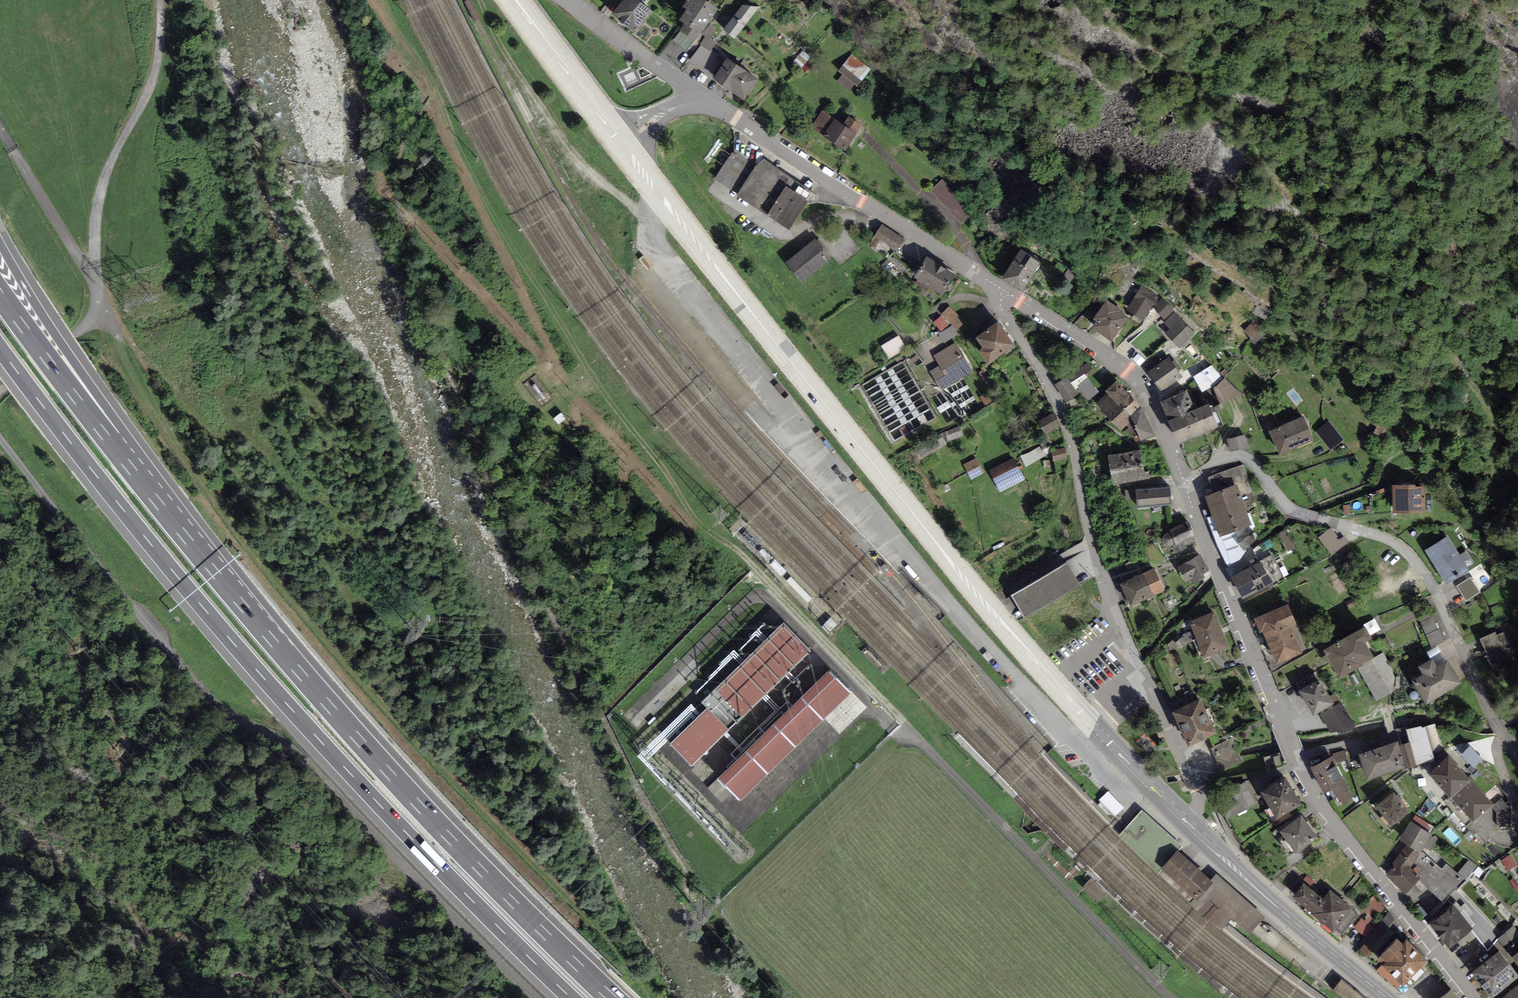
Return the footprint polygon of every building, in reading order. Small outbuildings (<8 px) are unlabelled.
[(638,0),(623,0),(612,15),(635,33),(652,11),(638,0)] [(703,0),(688,0),(683,7),(686,10),(680,20),(685,23),(680,30),(681,31),(693,40),(695,41),(700,34),(717,9),(703,0)] [(758,7),(743,5),(723,29),(735,39),(758,7)] [(716,30),(710,25),(702,35),(705,37),(699,45),(701,46),(709,52),(711,50),(716,42),(711,38),(716,30)] [(686,49),(693,40),(681,31),(674,40),(686,49)] [(719,56),(711,50),(709,52),(701,46),(689,61),(706,73),(719,56)] [(803,50),(793,62),(800,68),(810,57),(803,50)] [(871,69),(851,54),(838,71),(842,74),(838,80),(856,94),(865,82),(863,80),(871,69)] [(758,80),(727,59),(713,79),(744,100),(758,80)] [(862,126),(848,117),(843,125),(822,111),(811,127),(845,151),(862,126)] [(737,194),(756,166),(733,151),(714,179),(737,194)] [(794,181),(763,159),(756,166),(737,194),(789,231),(810,201),(789,189),(794,181)] [(974,211),(942,178),(929,190),(962,223),(974,211)] [(904,240),(881,225),(873,237),(896,252),(904,240)] [(830,260),(814,239),(786,261),(802,282),(830,260)] [(1041,261),(1020,248),(1002,278),(1024,290),(1041,261)] [(956,274),(926,257),(914,278),(944,294),(956,274)] [(1159,297),(1140,287),(1126,311),(1144,320),(1150,310),(1151,310),(1159,297)] [(1166,322),(1175,313),(1163,298),(1154,308),(1166,322)] [(1121,311),(1106,301),(1093,319),(1096,322),(1091,328),(1112,341),(1128,317),(1121,311)] [(950,306),(940,314),(942,316),(934,323),(941,331),(950,323),(952,325),(956,330),(963,324),(957,317),(959,316),(950,306)] [(1195,333),(1175,313),(1166,322),(1164,323),(1169,329),(1165,333),(1179,348),(1195,333)] [(1016,347),(998,322),(975,337),(983,348),(979,351),(989,365),(1016,347)] [(952,325),(939,334),(943,343),(958,335),(956,330),(952,325)] [(901,336),(885,344),(892,359),(908,351),(901,336)] [(973,372),(957,343),(933,356),(939,366),(930,372),(940,391),(973,372)] [(1172,362),(1169,357),(1147,372),(1161,392),(1182,377),(1178,371),(1181,369),(1175,360),(1172,362)] [(1193,377),(1203,393),(1222,380),(1212,366),(1193,377)] [(1086,374),(1071,382),(1075,389),(1078,388),(1089,401),(1099,391),(1086,374)] [(1067,377),(1055,385),(1066,402),(1078,394),(1075,389),(1071,382),(1067,377)] [(1225,379),(1214,389),(1219,406),(1243,394),(1225,379)] [(1117,381),(1106,391),(1108,394),(1097,403),(1121,430),(1127,426),(1133,420),(1130,416),(1140,407),(1117,381)] [(1188,390),(1160,402),(1168,421),(1196,410),(1188,390)] [(1209,404),(1196,410),(1168,421),(1177,444),(1219,427),(1209,404)] [(1155,434),(1140,407),(1130,416),(1133,420),(1127,426),(1129,428),(1127,429),(1136,442),(1141,440),(1141,442),(1155,434)] [(1061,427),(1053,413),(1038,421),(1046,435),(1061,427)] [(1303,417),(1269,432),(1279,455),(1313,440),(1303,417)] [(1343,440),(1328,422),(1316,432),(1331,450),(1343,440)] [(938,434),(940,436),(942,435),(945,442),(964,436),(960,426),(938,434)] [(1247,435),(1227,439),(1230,452),(1250,448),(1247,435)] [(1068,461),(1066,448),(1052,450),(1054,463),(1068,461)] [(1141,450),(1108,456),(1113,488),(1150,482),(1148,471),(1144,472),(1141,450)] [(985,473),(977,458),(963,464),(971,480),(985,473)] [(1014,458),(989,471),(1000,492),(1025,479),(1014,458)] [(1243,465),(1208,478),(1214,494),(1237,485),(1245,506),(1257,501),(1243,465)] [(1237,485),(1214,494),(1205,497),(1220,536),(1252,524),(1245,506),(1237,485)] [(1415,485),(1392,486),(1393,513),(1426,512),(1425,486),(1416,487),(1415,485)] [(1169,487),(1135,490),(1136,499),(1137,508),(1171,504),(1169,487)] [(1135,490),(1125,491),(1126,500),(1136,499),(1135,490)] [(1195,537),(1188,521),(1169,530),(1170,532),(1166,534),(1162,538),(1165,545),(1170,547),(1172,547),(1175,554),(1187,548),(1184,542),(1195,537)] [(1342,543),(1332,529),(1322,537),(1328,545),(1323,549),(1332,561),(1352,545),(1347,539),(1342,543)] [(1469,570),(1447,536),(1425,550),(1446,584),(1469,570)] [(1272,554),(1231,574),(1243,599),(1284,578),(1272,554)] [(1200,555),(1178,568),(1186,582),(1191,580),(1194,584),(1205,578),(1203,575),(1209,571),(1200,555)] [(1011,595),(1025,617),(1080,585),(1066,563),(1011,595)] [(1155,568),(1120,583),(1130,607),(1165,592),(1155,568)] [(1470,577),(1456,586),(1466,602),(1480,593),(1470,577)] [(1288,604),(1254,619),(1260,633),(1262,632),(1277,664),(1307,651),(1296,626),(1297,625),(1288,604)] [(1216,612),(1189,621),(1202,658),(1229,649),(1216,612)] [(702,702),(707,708),(729,730),(795,664),(809,650),(783,624),(753,652),(702,702)] [(1365,627),(1323,650),(1339,679),(1358,669),(1364,666),(1363,664),(1374,658),(1365,642),(1372,639),(1365,627)] [(1495,632),(1479,640),(1498,678),(1515,669),(1510,658),(1515,655),(1504,632),(1497,636),(1495,632)] [(1383,653),(1374,658),(1363,664),(1364,666),(1358,669),(1376,701),(1400,688),(1399,677),(1395,677),(1383,653)] [(1432,658),(1418,667),(1423,675),(1412,681),(1426,705),(1461,683),(1447,660),(1437,666),(1432,658)] [(830,671),(718,779),(740,801),(852,694),(830,671)] [(1319,678),(1298,690),(1314,716),(1334,703),(1319,678)] [(1199,699),(1176,711),(1191,741),(1214,730),(1199,699)] [(1341,702),(1320,714),(1330,733),(1356,729),(1341,702)] [(707,708),(670,744),(692,765),(729,730),(707,708)] [(1421,723),(1406,728),(1416,765),(1434,759),(1434,756),(1444,753),(1435,722),(1422,725),(1421,723)] [(1398,739),(1358,751),(1365,777),(1406,766),(1398,739)] [(1470,780),(1449,756),(1429,774),(1451,798),(1470,780)] [(1333,758),(1313,767),(1325,793),(1336,787),(1342,800),(1351,796),(1333,758)] [(1285,778),(1264,790),(1277,814),(1299,802),(1285,778)] [(1494,805),(1470,780),(1451,798),(1473,822),(1494,805)] [(1101,801),(1115,815),(1117,814),(1124,807),(1108,791),(1104,795),(1099,799),(1101,801)] [(1408,814),(1393,793),(1375,806),(1390,827),(1408,814)] [(1157,857),(1174,839),(1142,809),(1127,826),(1121,833),(1153,862),(1157,857)] [(1301,815),(1282,828),(1296,847),(1314,835),(1301,815)] [(1441,835),(1414,820),(1403,841),(1408,844),(1423,852),(1427,846),(1433,850),(1441,835)] [(1157,871),(1222,930),(1227,924),(1232,918),(1250,934),(1265,917),(1217,873),(1211,880),(1213,883),(1200,898),(1164,865),(1178,850),(1179,851),(1182,847),(1174,839),(1157,857),(1153,862),(1121,833),(1118,836),(1157,871)] [(1423,852),(1408,844),(1390,873),(1410,896),(1424,879),(1445,900),(1465,880),(1446,865),(1443,870),(1423,852)] [(1200,898),(1213,883),(1211,880),(1179,851),(1178,850),(1164,865),(1200,898)] [(1091,878),(1082,887),(1096,902),(1106,893),(1091,878)] [(1322,899),(1304,883),(1293,897),(1308,910),(1307,911),(1334,933),(1337,929),(1343,934),(1358,917),(1351,911),(1353,909),(1330,890),(1322,899)] [(1474,927),(1453,902),(1429,922),(1450,947),(1474,927)] [(1402,941),(1397,936),(1378,957),(1384,962),(1376,970),(1397,990),(1428,957),(1406,937),(1402,941)] [(1499,948),(1472,970),(1494,995),(1517,975),(1517,971),(1499,948)] [(1451,988),(1438,997),(1459,997),(1451,988)] [(1506,997),(1517,997),(1517,988),(1506,997)]
